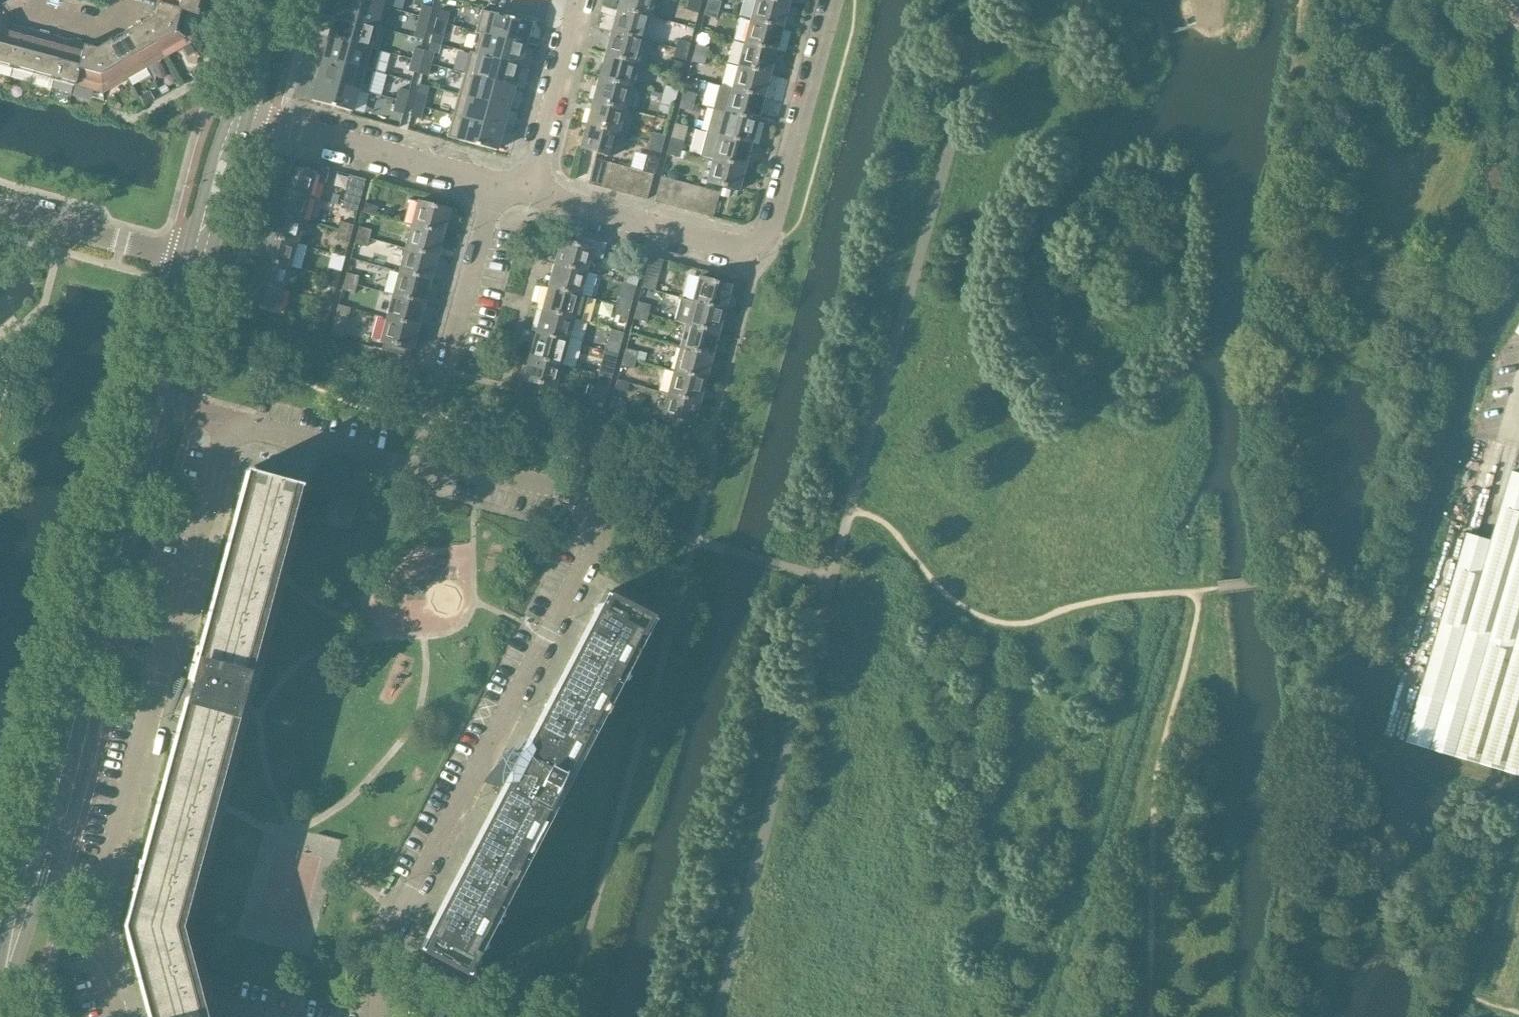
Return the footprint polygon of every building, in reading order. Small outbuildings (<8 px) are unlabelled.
[(201,0),(157,0),(156,3),(198,14),(201,0)] [(334,16),(383,29),(384,28),(379,27),(384,8),(389,10),(389,8),(358,0),(338,0),(334,16)] [(389,8),(391,0),(358,0),(389,8)] [(653,0),(618,0),(616,8),(648,17),(653,0)] [(721,2),(713,0),(709,0),(706,8),(719,11),(721,2)] [(788,5),(770,0),(754,0),(749,19),(782,28),(788,5)] [(696,14),(699,5),(685,2),(683,10),(696,14)] [(190,42),(198,14),(156,3),(153,14),(190,42)] [(421,5),(418,17),(428,19),(431,8),(421,5)] [(642,40),(648,17),(616,8),(610,31),(642,40)] [(717,19),(719,11),(706,8),(704,16),(717,19)] [(439,9),(436,21),(445,24),(448,12),(439,9)] [(480,10),(474,32),(524,45),(530,23),(480,10)] [(11,24),(5,13),(0,16),(0,40),(11,24)] [(190,42),(153,14),(142,20),(164,57),(190,42)] [(334,16),(328,37),(378,50),(383,29),(334,16)] [(418,17),(415,28),(425,30),(428,19),(418,17)] [(776,51),(782,28),(749,19),(743,42),(776,51)] [(164,57),(142,20),(124,31),(146,68),(164,57)] [(436,21),(432,33),(442,35),(445,24),(436,21)] [(23,28),(12,25),(11,24),(0,40),(0,66),(12,69),(23,28)] [(32,75),(44,33),(23,28),(12,69),(32,75)] [(146,68),(124,31),(106,42),(127,79),(146,68)] [(636,63),(642,40),(610,31),(604,54),(636,63)] [(469,51),(469,52),(518,66),(524,45),(474,32),(479,34),(474,53),(469,51)] [(53,80),(64,39),(44,33),(32,75),(53,80)] [(328,37),(322,58),(372,71),(378,50),(328,37)] [(686,51),(689,42),(675,38),(672,47),(686,51)] [(73,86),(84,44),(64,39),(53,80),(73,86)] [(127,79),(106,42),(96,47),(95,47),(102,93),(127,79)] [(769,75),(776,51),(743,42),(737,66),(769,75)] [(102,93),(95,47),(84,44),(73,86),(102,93)] [(707,58),(709,49),(696,45),(694,54),(707,58)] [(414,47),(411,59),(420,62),(423,50),(414,47)] [(683,60),(686,51),(672,47),(670,57),(683,60)] [(423,50),(420,62),(430,64),(433,53),(423,50)] [(469,52),(463,73),(513,87),(518,66),(469,52)] [(630,86),(636,63),(604,54),(598,77),(630,86)] [(705,66),(707,58),(694,54),(691,63),(705,66)] [(322,58),(317,78),(366,92),(372,71),(322,58)] [(411,59),(408,71),(417,73),(420,62),(411,59)] [(420,62),(417,73),(427,76),(430,64),(420,62)] [(763,98),(769,75),(737,66),(730,88),(730,89),(763,98)] [(463,73),(457,94),(507,108),(513,87),(463,73)] [(623,109),(630,86),(598,77),(591,101),(623,109)] [(317,78),(311,100),(351,111),(357,90),(366,93),(366,92),(317,78)] [(673,98),(675,89),(662,85),(660,94),(673,98)] [(757,120),(763,98),(730,89),(730,88),(719,85),(713,109),(757,120)] [(399,88),(396,100),(405,102),(408,91),(399,88)] [(149,90),(140,96),(144,103),(153,97),(149,90)] [(694,103),(696,95),(684,92),(682,100),(694,103)] [(416,93),(413,104),(423,107),(426,95),(416,93)] [(457,94),(452,115),(501,128),(507,108),(457,94)] [(671,107),(673,98),(660,94),(657,103),(671,107)] [(396,100),(392,111),(402,114),(405,102),(396,100)] [(692,112),(694,103),(682,100),(679,109),(692,112)] [(617,132),(623,109),(591,101),(585,124),(617,132)] [(413,104),(410,116),(419,119),(423,107),(413,104)] [(750,144),(757,120),(713,109),(706,132),(750,144)] [(452,115),(446,137),(495,150),(501,128),(452,115)] [(611,157),(617,132),(585,124),(579,148),(611,157)] [(660,144),(663,135),(650,132),(648,141),(660,144)] [(744,167),(750,144),(706,132),(700,156),(711,159),(712,158),(744,167)] [(682,150),(684,141),(671,138),(669,146),(682,150)] [(658,153),(660,144),(648,141),(645,149),(658,153)] [(679,159),(682,150),(669,146),(666,155),(679,159)] [(652,174),(657,158),(643,154),(639,170),(652,174)] [(599,187),(606,162),(594,158),(587,184),(599,187)] [(738,191),(744,167),(712,158),(711,159),(705,182),(738,191)] [(324,185),(328,170),(293,160),(291,168),(283,165),(276,189),(308,197),(312,182),(324,185)] [(611,190),(618,165),(606,162),(599,187),(611,190)] [(622,193),(629,168),(618,165),(611,190),(622,193)] [(633,196),(640,171),(629,168),(622,193),(633,196)] [(646,200),(653,174),(640,171),(633,196),(646,200)] [(358,210),(366,180),(350,176),(342,206),(358,210)] [(665,205),(672,180),(660,176),(653,201),(665,205)] [(677,208),(684,183),(672,180),(665,205),(677,208)] [(688,211),(695,186),(684,183),(677,208),(688,211)] [(699,214),(706,189),(695,186),(688,211),(699,214)] [(302,220),(308,197),(276,189),(270,212),(302,220)] [(712,218),(719,192),(706,189),(699,214),(712,218)] [(443,233),(449,210),(417,201),(410,225),(443,233)] [(376,215),(378,206),(365,202),(363,212),(376,215)] [(296,243),(302,220),(270,212),(264,235),(296,243)] [(351,234),(354,225),(340,221),(338,230),(351,234)] [(436,257),(443,233),(410,225),(404,248),(436,257)] [(370,239),(372,230),(359,227),(357,235),(370,239)] [(349,242),(351,234),(338,230),(335,239),(349,242)] [(289,267),(296,243),(264,235),(258,258),(289,267)] [(367,247),(370,239),(357,235),(354,243),(367,247)] [(602,259),(606,244),(583,238),(581,245),(560,240),(554,263),(586,272),(590,256),(602,259)] [(430,280),(436,257),(404,248),(398,271),(430,280)] [(338,280),(345,257),(332,254),(326,277),(338,280)] [(653,290),(662,259),(649,255),(640,287),(653,290)] [(283,290),(289,267),(258,258),(251,282),(283,290)] [(579,295),(586,272),(554,263),(547,286),(579,295)] [(423,303),(430,280),(398,271),(391,295),(423,303)] [(357,285),(360,277),(346,273),(344,282),(357,285)] [(637,286),(639,277),(626,274),(623,282),(637,286)] [(724,309),(730,285),(698,276),(691,301),(724,309)] [(336,289),(338,280),(326,277),(323,285),(336,289)] [(276,314),(283,290),(251,282),(245,306),(276,314)] [(355,294),(357,285),(344,282),(342,290),(355,294)] [(547,286),(541,310),(573,318),(585,322),(591,298),(579,295),(547,286)] [(417,326),(423,303),(391,295),(385,318),(417,326)] [(631,309),(633,301),(620,297),(618,306),(631,309)] [(680,297),(673,321),(685,324),(718,333),(724,309),(691,301),(680,297)] [(330,312),(332,304),(322,301),(320,310),(330,312)] [(649,314),(652,305),(638,302),(636,310),(649,314)] [(348,318),(351,309),(337,305),(335,315),(348,318)] [(629,317),(631,309),(618,306),(615,314),(629,317)] [(567,342),(573,318),(541,310),(535,333),(567,342)] [(647,323),(649,314),(636,310),(633,319),(647,323)] [(385,318),(378,341),(382,342),(383,343),(382,350),(408,357),(410,350),(411,350),(417,326),(385,318)] [(711,356),(718,333),(685,324),(679,347),(711,356)] [(617,355),(623,333),(610,329),(604,352),(617,355)] [(561,365),(567,342),(535,333),(528,356),(561,365)] [(705,379),(711,356),(679,347),(672,370),(705,379)] [(637,361),(639,351),(626,348),(623,357),(637,361)] [(611,379),(617,355),(604,352),(598,375),(611,379)] [(554,389),(561,365),(528,356),(522,381),(554,389)] [(634,370),(637,361),(623,357),(621,366),(634,370)] [(699,402),(705,379),(672,370),(666,394),(699,402)] [(604,403),(611,379),(598,375),(592,399),(604,403)] [(627,394),(630,384),(617,380),(614,391),(627,394)] [(692,426),(699,402),(666,394),(659,418),(692,426)] [(1512,471),(1492,536),(1468,529),(1405,741),(1518,775),(1518,473),(1512,471)] [(175,926),(245,668),(294,484),(251,473),(128,927),(175,926)] [(348,529),(356,501),(332,494),(324,522),(348,529)] [(534,846),(568,781),(597,725),(618,685),(652,620),(603,595),(417,949),(466,974),(472,963),(507,897),(518,877),(534,846)] [(175,926),(128,927),(152,1016),(199,1016),(175,926)]
